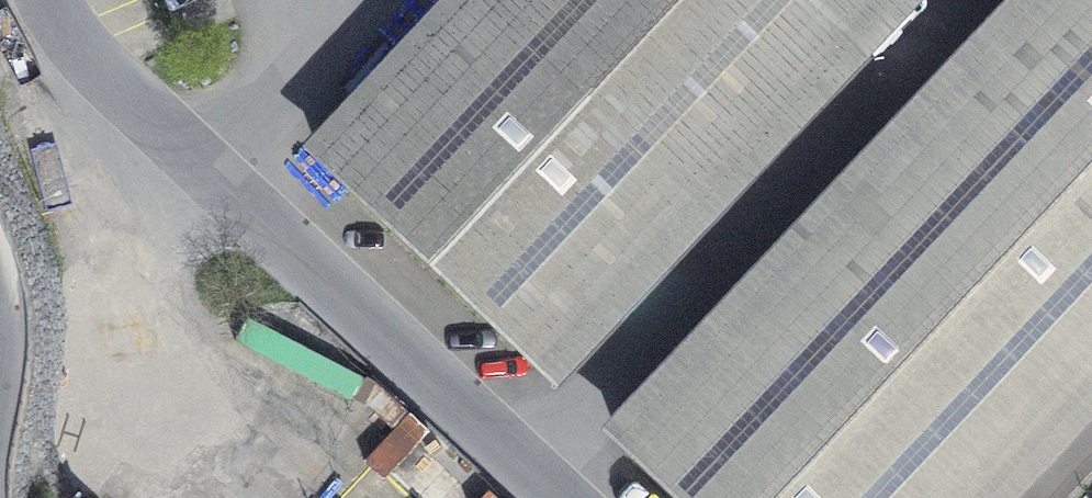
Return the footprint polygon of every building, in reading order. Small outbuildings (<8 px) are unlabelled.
[(490,0),(448,0),(305,151),(328,172),(490,0)] [(534,366),(881,0),(490,0),(328,172),(534,366)] [(557,387),(923,0),(881,0),(685,207),(534,366),(557,387)] [(626,455),(1057,0),(1012,0),(603,433),(626,455)] [(1091,375),(1091,0),(1057,0),(626,455),(672,497),(976,497),(1091,375)] [(1091,423),(1091,375),(976,497),(1021,497),(1091,423)] [(288,411),(254,449),(297,487),(331,449),(288,411)]
